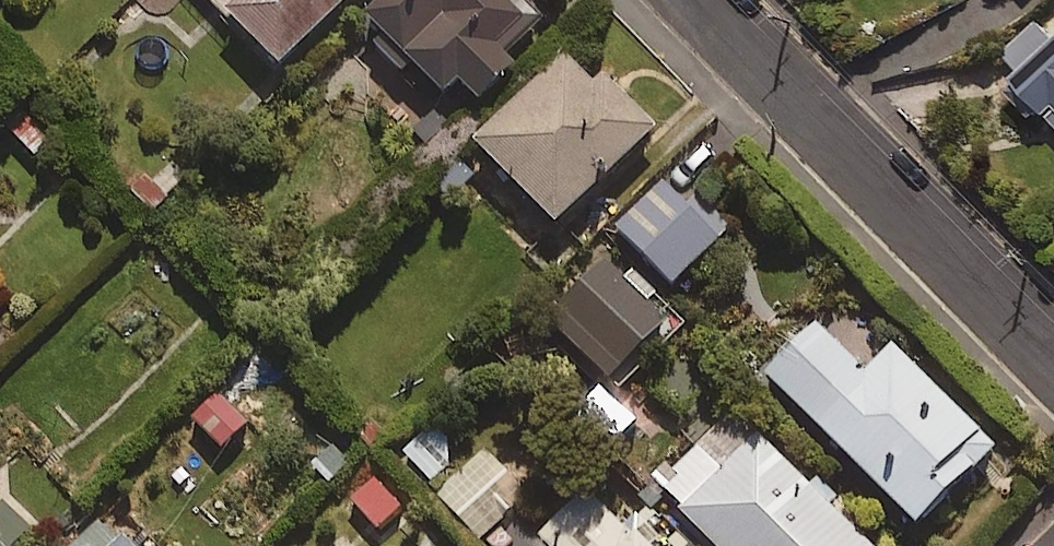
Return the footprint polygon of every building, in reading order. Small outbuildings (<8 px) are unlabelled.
[(219,17),(279,77),(356,0),(236,0),(219,17)] [(544,27),(519,0),(390,0),(358,30),(405,80),(411,74),(443,107),(458,93),(479,115),(515,81),(502,66),(544,27)] [(987,71),(1034,126),(1044,117),(1053,128),(1053,14),(987,71)] [(365,74),(341,51),(310,84),(334,106),(365,74)] [(600,98),(566,64),(475,155),(556,237),(656,139),(607,91),(600,98)] [(728,235),(669,181),(610,244),(668,299),(728,235)] [(865,382),(813,328),(762,378),(917,539),(997,462),(893,355),(865,382)] [(248,429),(219,400),(193,426),(223,455),(248,429)] [(696,452),(654,493),(705,545),(862,545),(760,441),(721,479),(696,452)] [(528,501),(486,454),(437,498),(479,544),(528,501)] [(402,510),(372,479),(346,503),(376,534),(402,510)] [(588,495),(537,544),(539,545),(637,545),(588,495)] [(37,535),(0,498),(0,545),(27,545),(37,535)] [(108,533),(96,545),(121,545),(108,533)]
